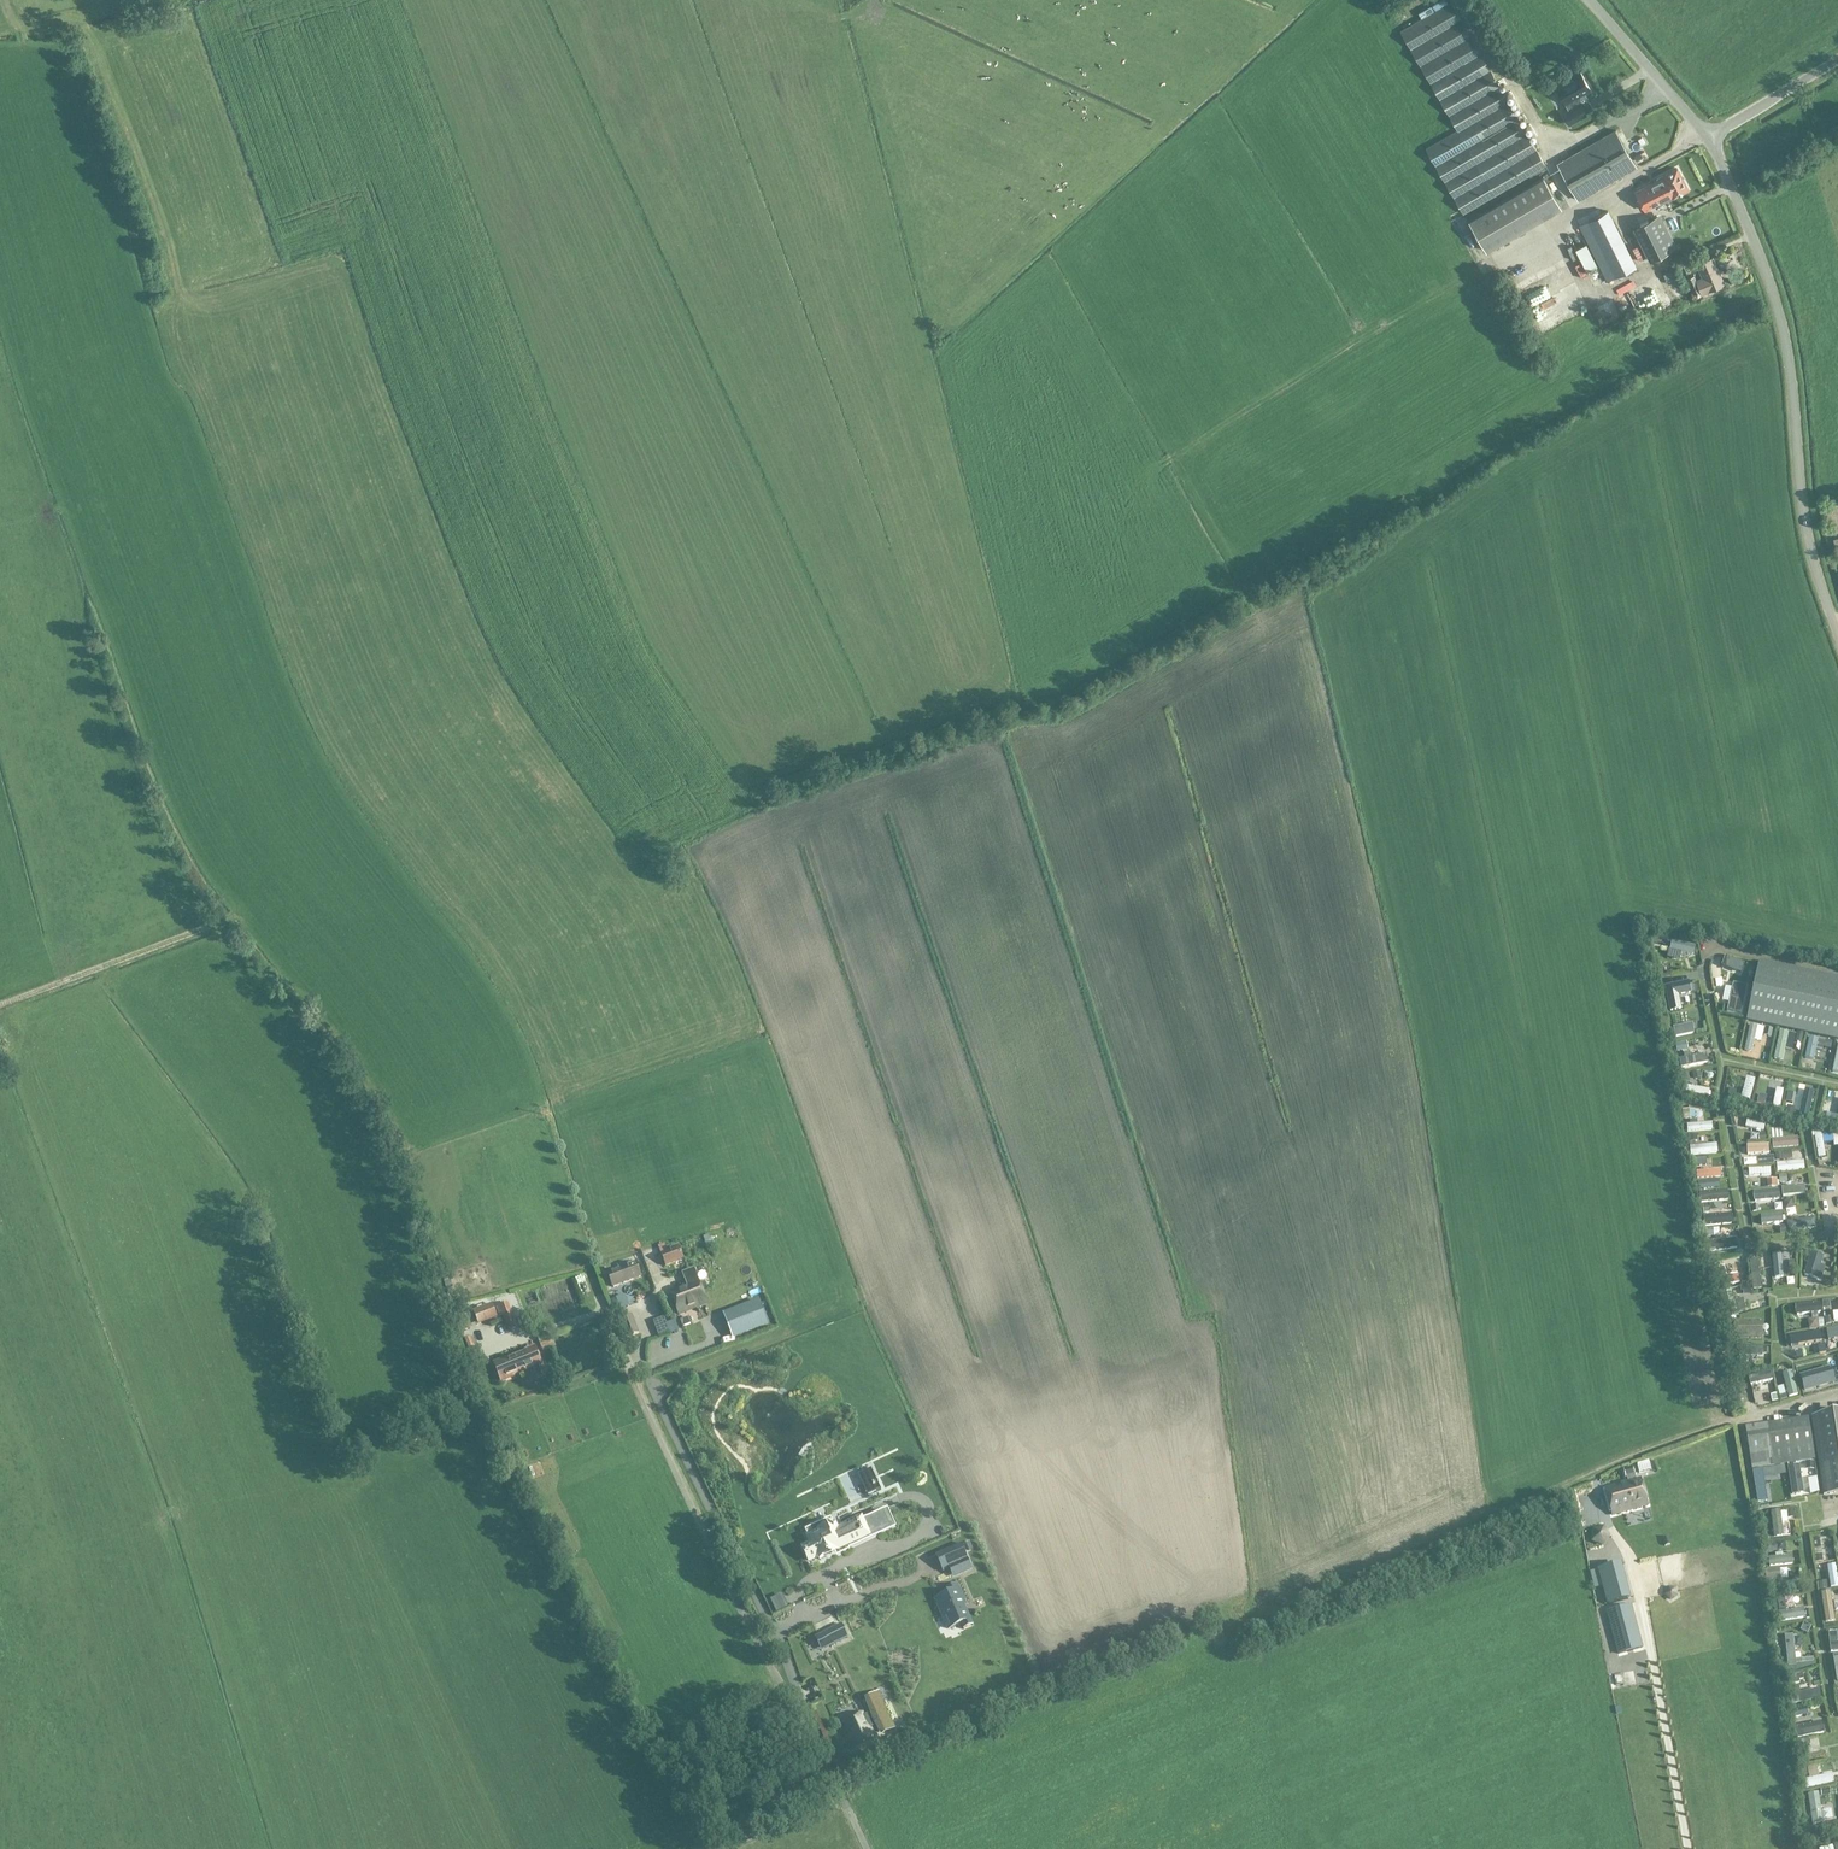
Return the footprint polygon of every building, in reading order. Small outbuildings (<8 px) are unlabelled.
[(1387,2),(1393,17),(1409,11),(1405,0),(1391,0),(1387,2)] [(1465,213),(1497,195),(1547,166),(1452,2),(1402,31),(1459,129),(1427,147),(1465,213)] [(1568,103),(1571,109),(1564,113),(1570,124),(1587,114),(1586,112),(1593,108),(1584,93),(1591,89),(1580,70),(1556,85),(1566,103),(1568,103)] [(1635,140),(1645,137),(1643,129),(1633,131),(1635,140)] [(1617,130),(1558,164),(1579,200),(1637,166),(1623,140),(1617,130)] [(1658,179),(1636,191),(1646,210),(1665,200),(1665,201),(1689,189),(1678,168),(1658,178),(1658,179)] [(1545,177),(1469,221),(1487,250),(1562,207),(1545,177)] [(1601,226),(1613,220),(1608,210),(1580,225),(1608,280),(1636,266),(1617,227),(1605,233),(1601,226)] [(1655,216),(1633,227),(1650,260),(1677,247),(1662,218),(1657,220),(1655,216)] [(1728,237),(1738,235),(1736,227),(1726,229),(1728,237)] [(1527,278),(1523,272),(1535,264),(1530,257),(1509,271),(1517,284),(1527,278)] [(1703,278),(1697,280),(1694,275),(1683,280),(1688,292),(1692,290),(1694,295),(1702,292),(1703,294),(1724,284),(1712,258),(1697,264),(1703,278)] [(1837,1036),(1837,975),(1758,958),(1746,1017),(1837,1036)] [(1737,961),(1734,970),(1741,973),(1745,964),(1737,961)] [(1689,981),(1665,986),(1670,1011),(1682,1009),(1679,995),(1691,992),(1689,981)] [(1685,1034),(1694,1033),(1692,1023),(1687,1024),(1684,1030),(1685,1034)] [(1679,1103),(1680,1112),(1689,1112),(1688,1102),(1679,1103)] [(1746,1120),(1745,1128),(1764,1131),(1765,1124),(1746,1120)] [(1686,1125),(1687,1132),(1712,1131),(1711,1123),(1686,1125)] [(1814,1135),(1818,1159),(1825,1158),(1821,1134),(1814,1135)] [(1798,1148),(1798,1138),(1771,1140),(1772,1150),(1798,1148)] [(1690,1156),(1717,1153),(1716,1144),(1689,1147),(1690,1156)] [(1747,1155),(1768,1154),(1768,1145),(1746,1146),(1747,1155)] [(1776,1166),(1777,1173),(1797,1171),(1796,1164),(1776,1166)] [(1748,1169),(1748,1177),(1770,1176),(1770,1168),(1748,1169)] [(1696,1172),(1696,1180),(1720,1178),(1720,1170),(1696,1172)] [(1779,1187),(1799,1186),(1799,1178),(1779,1179),(1779,1187)] [(1782,1197),(1805,1195),(1804,1186),(1781,1188),(1782,1197)] [(1778,1190),(1753,1192),(1754,1202),(1779,1200),(1778,1190)] [(1727,1191),(1699,1194),(1700,1204),(1728,1201),(1727,1191)] [(1704,1228),(1732,1225),(1731,1214),(1703,1217),(1704,1228)] [(1782,1222),(1782,1215),(1763,1216),(1763,1224),(1782,1222)] [(1817,1229),(1815,1218),(1786,1223),(1788,1234),(1817,1229)] [(1706,1243),(1708,1253),(1737,1249),(1736,1239),(1706,1243)] [(666,1266),(684,1260),(680,1247),(661,1253),(666,1266)] [(1821,1280),(1825,1267),(1821,1265),(1824,1256),(1807,1251),(1804,1261),(1808,1262),(1804,1275),(1821,1280)] [(1762,1290),(1759,1260),(1749,1261),(1752,1291),(1762,1290)] [(642,1277),(636,1263),(607,1274),(613,1288),(642,1277)] [(1724,1268),(1714,1271),(1718,1289),(1729,1287),(1739,1284),(1737,1275),(1726,1278),(1724,1268)] [(689,1285),(698,1307),(707,1304),(699,1281),(689,1285)] [(698,1307),(689,1285),(670,1292),(679,1314),(698,1307)] [(1737,1316),(1731,1291),(1721,1293),(1727,1318),(1737,1316)] [(629,1306),(625,1295),(611,1300),(618,1318),(625,1316),(622,1309),(629,1306)] [(724,1316),(732,1337),(768,1323),(759,1302),(724,1316)] [(517,1326),(508,1303),(498,1307),(501,1316),(504,1315),(509,1329),(517,1326)] [(492,1304),(474,1311),(479,1322),(497,1315),(492,1304)] [(1821,1313),(1820,1304),(1795,1306),(1796,1316),(1821,1313)] [(462,1332),(470,1328),(465,1314),(457,1317),(462,1332)] [(632,1316),(620,1320),(627,1338),(638,1334),(632,1316)] [(679,1331),(675,1321),(666,1324),(670,1334),(679,1331)] [(1734,1339),(1762,1339),(1762,1321),(1734,1321),(1734,1339)] [(1816,1323),(1808,1325),(1812,1344),(1821,1342),(1816,1323)] [(1827,1329),(1828,1339),(1837,1338),(1837,1327),(1827,1329)] [(1809,1334),(1785,1338),(1787,1345),(1810,1341),(1809,1334)] [(516,1357),(522,1372),(542,1364),(535,1348),(526,1352),(527,1353),(516,1357)] [(1762,1358),(1762,1349),(1738,1348),(1738,1357),(1762,1358)] [(522,1372),(516,1357),(508,1360),(507,1359),(495,1364),(501,1380),(522,1372)] [(1831,1367),(1800,1376),(1804,1389),(1835,1380),(1831,1367)] [(1750,1385),(1773,1380),(1771,1372),(1748,1377),(1750,1385)] [(527,1398),(520,1402),(524,1410),(531,1406),(527,1398)] [(1813,1417),(1824,1495),(1837,1493),(1837,1414),(1813,1417)] [(1753,1470),(1815,1460),(1808,1418),(1746,1427),(1753,1470)] [(1799,1466),(1787,1468),(1792,1496),(1803,1494),(1799,1466)] [(1627,1482),(1606,1488),(1613,1515),(1648,1506),(1641,1479),(1636,1481),(1633,1468),(1624,1470),(1627,1482)] [(1755,1471),(1760,1499),(1769,1498),(1764,1469),(1755,1471)] [(1591,1487),(1584,1487),(1587,1516),(1594,1515),(1591,1487)] [(1780,1510),(1770,1511),(1773,1536),(1783,1535),(1780,1510)] [(851,1543),(866,1535),(890,1524),(884,1511),(838,1532),(832,1520),(817,1527),(820,1532),(808,1538),(812,1545),(803,1549),(809,1561),(817,1557),(818,1558),(819,1558),(819,1559),(836,1551),(835,1550),(851,1543)] [(1594,1530),(1593,1541),(1603,1544),(1610,1536),(1604,1527),(1594,1530)] [(1835,1559),(1831,1537),(1822,1538),(1826,1560),(1835,1559)] [(961,1544),(936,1555),(942,1569),(957,1563),(961,1572),(971,1567),(961,1544)] [(1792,1556),(1769,1557),(1770,1566),(1793,1564),(1792,1556)] [(1631,1599),(1621,1563),(1599,1569),(1608,1605),(1631,1599)] [(1835,1564),(1827,1565),(1830,1588),(1837,1586),(1837,1582),(1835,1564)] [(1798,1582),(1773,1585),(1774,1595),(1800,1591),(1798,1582)] [(949,1594),(936,1600),(944,1618),(948,1616),(953,1627),(971,1619),(965,1605),(968,1604),(960,1584),(947,1590),(949,1594)] [(1669,1588),(1666,1594),(1671,1599),(1677,1595),(1676,1592),(1675,1589),(1669,1588)] [(1825,1623),(1835,1621),(1830,1590),(1820,1592),(1825,1623)] [(788,1607),(783,1595),(771,1600),(777,1612),(788,1607)] [(1805,1618),(1803,1608),(1778,1611),(1780,1621),(1805,1618)] [(1640,1651),(1629,1609),(1606,1615),(1618,1657),(1640,1651)] [(922,1621),(912,1623),(915,1634),(938,1628),(936,1620),(923,1623),(922,1621)] [(841,1623),(814,1636),(820,1650),(848,1637),(841,1623)] [(1784,1635),(1787,1666),(1796,1665),(1792,1635),(1784,1635)] [(947,1668),(945,1663),(933,1667),(930,1660),(921,1663),(926,1676),(947,1668)] [(1797,1672),(1801,1693),(1809,1691),(1804,1670),(1797,1672)] [(851,1679),(853,1687),(866,1684),(864,1676),(851,1679)] [(877,1715),(881,1714),(872,1696),(861,1701),(862,1702),(859,1703),(858,1703),(837,1712),(854,1749),(875,1739),(872,1731),(882,1726),(877,1715)] [(945,1712),(956,1707),(951,1696),(940,1701),(945,1712)] [(1794,1727),(1797,1738),(1824,1733),(1822,1721),(1794,1727)] [(920,1739),(929,1735),(926,1729),(917,1733),(920,1739)] [(1827,1751),(1809,1754),(1810,1761),(1828,1758),(1827,1751)] [(1817,1765),(1821,1782),(1828,1780),(1824,1763),(1817,1765)] [(1819,1792),(1808,1794),(1812,1824),(1823,1823),(1819,1792)] [(1835,1831),(1833,1822),(1823,1824),(1825,1833),(1835,1831)]
